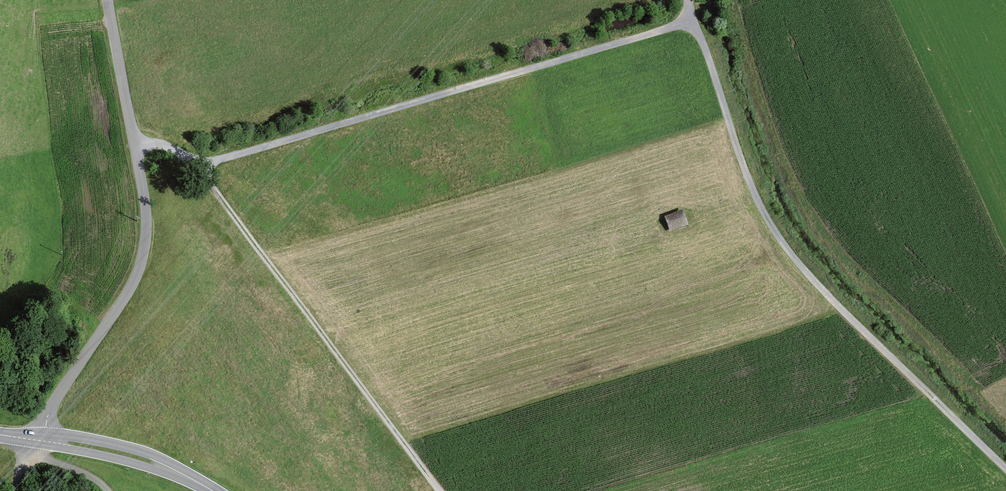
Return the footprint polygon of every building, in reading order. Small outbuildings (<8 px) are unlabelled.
[(664,217),(670,231),(687,224),(682,210),(664,217)]
